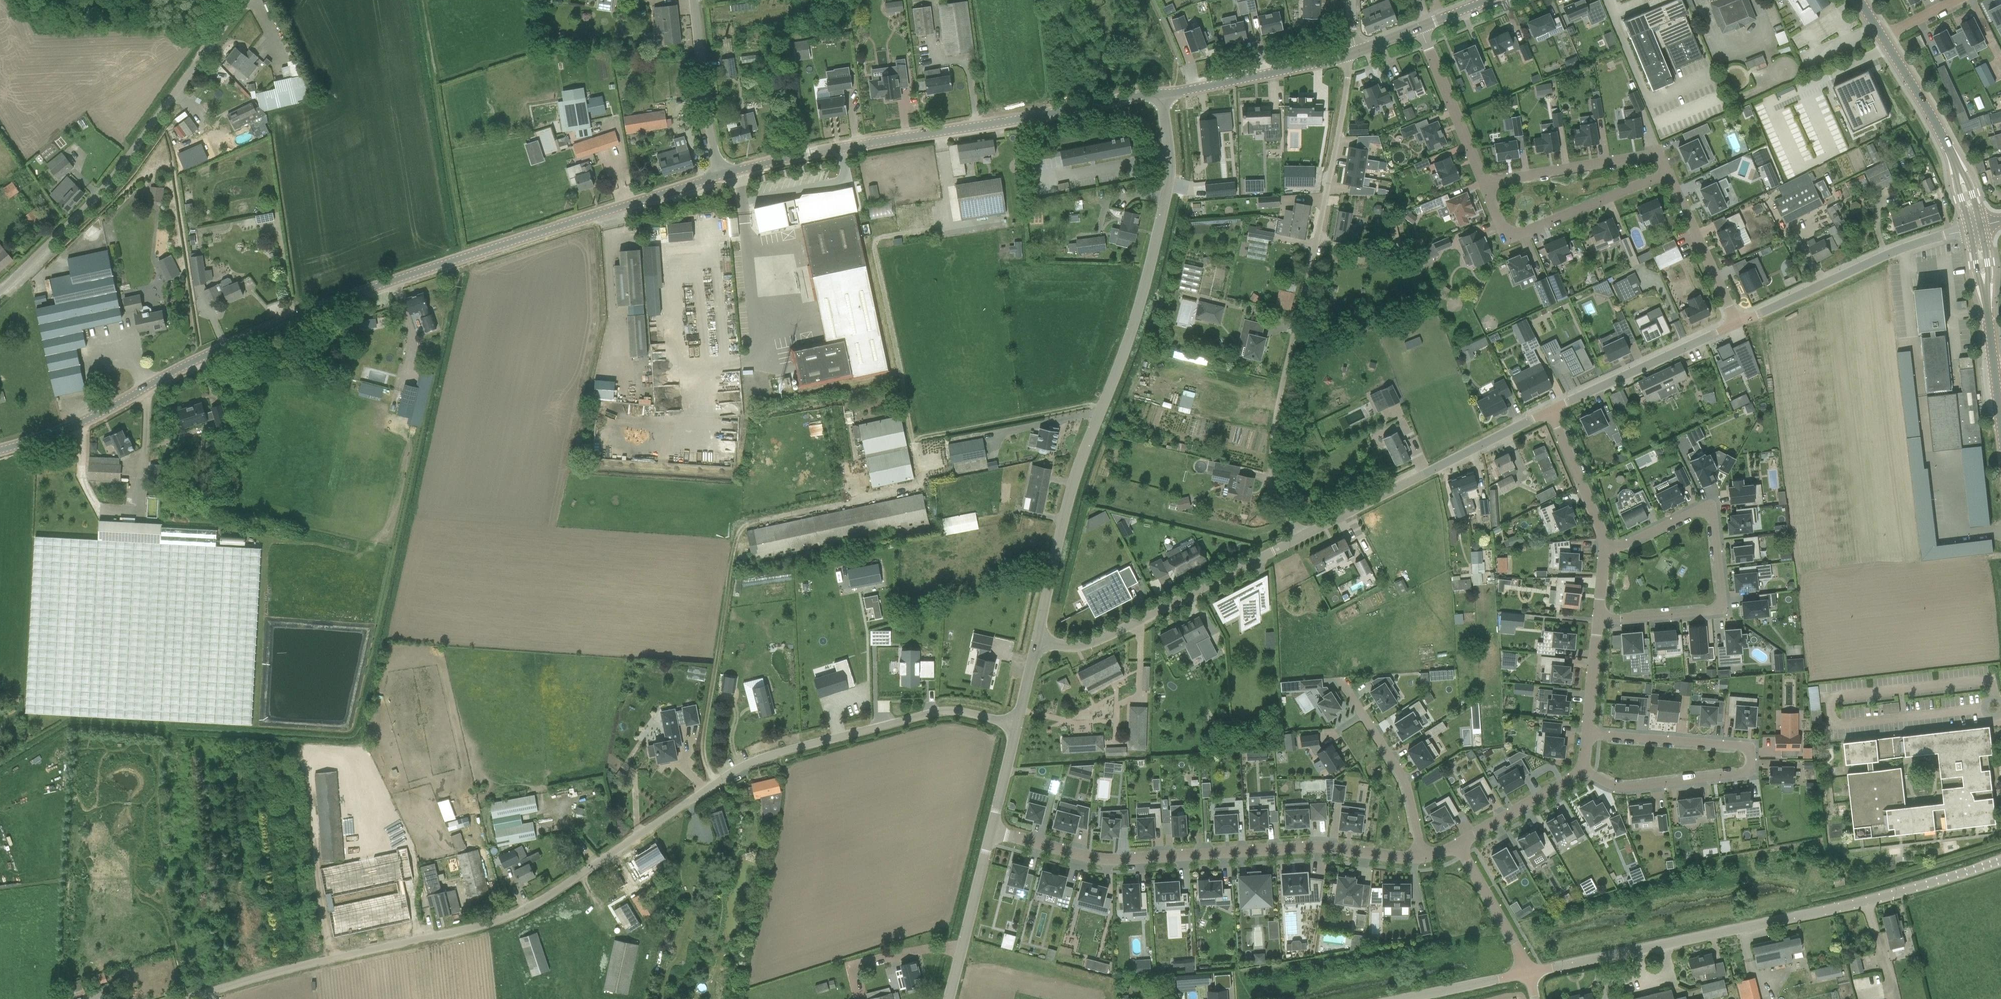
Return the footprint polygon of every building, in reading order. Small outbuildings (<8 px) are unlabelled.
[(597,9),(611,11),(612,0),(599,0),(597,9)] [(1246,1),(1248,13),(1257,11),(1254,0),(1248,0),(1246,1)] [(1303,19),(1319,19),(1320,0),(1304,0),(1303,19)] [(1599,0),(1598,0),(1586,5),(1584,0),(1581,0),(1564,8),(1569,21),(1588,13),(1592,23),(1607,17),(1599,0)] [(1623,21),(1629,37),(1630,37),(1650,86),(1652,91),(1661,87),(1673,82),(1659,49),(1656,42),(1663,39),(1666,46),(1675,68),(1702,57),(1693,35),(1684,15),(1687,13),(1681,0),(1647,0),(1651,10),(1623,21)] [(1709,0),(1711,4),(1710,4),(1720,28),(1715,29),(1721,34),(1734,29),(1734,30),(1744,26),(1744,25),(1756,20),(1748,0),(1709,0)] [(1805,26),(1820,17),(1817,13),(1831,4),(1828,0),(1788,0),(1805,26)] [(894,2),(896,12),(904,11),(902,1),(894,2)] [(1248,13),(1246,1),(1237,2),(1240,15),(1248,13)] [(939,6),(946,56),(973,52),(966,2),(939,6)] [(1166,14),(1176,10),(1173,2),(1163,6),(1166,14)] [(1378,3),(1362,10),(1365,18),(1362,19),(1367,33),(1380,28),(1385,26),(1397,21),(1393,12),(1391,7),(1381,11),(1378,3)] [(1989,10),(1998,29),(2000,28),(2000,4),(1989,10)] [(666,45),(681,43),(677,5),(654,8),(657,34),(664,33),(666,45)] [(931,6),(913,8),(917,36),(934,33),(931,6)] [(1279,12),(1257,17),(1261,34),(1270,33),(1275,32),(1275,31),(1283,29),(1279,12)] [(1549,36),(1564,30),(1558,17),(1551,20),(1549,14),(1528,23),(1530,29),(1529,29),(1532,36),(1533,35),(1534,37),(1547,31),(1549,36)] [(1205,32),(1201,33),(1199,26),(1188,30),(1187,28),(1188,27),(1183,15),(1172,20),(1176,32),(1183,29),(1184,32),(1191,53),(1206,47),(1204,41),(1208,39),(1205,32)] [(1236,15),(1222,18),(1224,26),(1222,26),(1226,43),(1238,40),(1238,41),(1244,40),(1243,39),(1246,38),(1243,22),(1237,23),(1236,15)] [(1964,30),(1957,33),(1968,55),(1970,60),(1979,55),(1974,45),(1985,39),(1974,18),(1961,24),(1964,30)] [(1570,35),(1576,33),(1573,26),(1567,28),(1570,35)] [(1947,29),(1934,36),(1938,45),(1937,45),(1940,53),(1942,52),(1943,54),(1955,47),(1960,59),(1968,55),(1957,33),(1950,37),(1947,29)] [(1785,30),(1775,34),(1780,45),(1789,41),(1785,30)] [(1505,48),(1518,43),(1515,36),(1510,38),(1508,31),(1497,36),(1496,34),(1489,37),(1490,39),(1488,40),(1495,55),(1506,51),(1505,48)] [(1921,35),(1916,37),(1921,48),(1926,46),(1921,35)] [(724,53),(733,52),(731,38),(722,39),(723,47),(724,53)] [(1618,47),(1615,40),(1607,43),(1610,51),(1618,47)] [(1519,46),(1520,49),(1525,61),(1532,58),(1526,43),(1519,46)] [(794,46),(795,55),(809,53),(808,44),(794,46)] [(1484,71),(1482,68),(1483,68),(1474,46),(1466,49),(1466,48),(1460,50),(1461,51),(1453,55),(1460,70),(1465,68),(1468,75),(1479,70),(1483,78),(1487,87),(1497,83),(1491,69),(1484,71)] [(250,50),(245,56),(236,48),(227,59),(249,78),(258,66),(254,63),(258,57),(250,50)] [(1763,54),(1745,61),(1748,69),(1766,62),(1763,54)] [(1576,56),(1570,59),(1573,67),(1579,64),(1576,56)] [(737,76),(734,57),(722,59),(725,78),(737,76)] [(272,62),(267,58),(264,62),(268,66),(272,62)] [(869,81),(872,98),(885,96),(885,99),(901,97),(899,79),(908,78),(905,59),(896,60),(897,74),(882,76),(883,79),(869,81)] [(1996,82),(1986,63),(1975,68),(1985,87),(1996,82)] [(1957,114),(1965,110),(1945,65),(1938,68),(1938,69),(1957,114)] [(226,81),(231,75),(223,67),(218,73),(226,81)] [(940,69),(924,71),(928,93),(952,89),(950,76),(941,77),(940,69)] [(1854,132),(1890,116),(1870,70),(1834,87),(1854,132)] [(1414,71),(1404,75),(1404,77),(1392,82),(1398,96),(1405,93),(1405,94),(1414,90),(1417,97),(1425,94),(1420,80),(1418,81),(1414,71)] [(260,107),(264,112),(298,103),(298,101),(310,99),(304,75),(275,82),(276,89),(257,93),(260,107)] [(1538,75),(1531,78),(1533,83),(1540,80),(1538,75)] [(818,100),(817,100),(820,119),(821,119),(820,119),(847,115),(848,115),(844,89),(852,88),(853,88),(851,76),(850,76),(835,78),(836,90),(830,91),(830,90),(829,90),(830,98),(818,100)] [(249,92),(251,92),(255,91),(256,91),(255,84),(248,85),(249,92)] [(1391,101),(1384,86),(1379,88),(1377,84),(1370,87),(1369,86),(1364,88),(1365,89),(1363,90),(1365,96),(1364,97),(1368,108),(1372,107),(1372,108),(1373,107),(1373,106),(1383,102),(1384,104),(1391,101)] [(1627,94),(1635,113),(1644,109),(1637,91),(1627,94)] [(589,103),(587,104),(589,112),(591,111),(592,116),(606,113),(602,96),(588,99),(589,103)] [(1507,107),(1517,105),(1516,96),(1505,97),(1507,107)] [(587,104),(586,97),(563,102),(567,131),(575,130),(591,127),(589,112),(587,104)] [(1313,104),(1313,98),(1304,98),(1305,97),(1298,97),(1298,98),(1289,98),(1289,116),(1306,116),(1306,124),(1322,124),(1322,105),(1313,104)] [(1600,97),(1593,99),(1590,99),(1593,115),(1594,119),(1604,117),(1600,97)] [(264,112),(260,107),(259,106),(255,108),(252,103),(228,114),(232,123),(236,129),(262,117),(267,115),(264,112)] [(1744,106),(1747,117),(1753,115),(1750,105),(1744,106)] [(1265,140),(1281,140),(1280,119),(1269,119),(1269,114),(1269,107),(1243,108),(1244,124),(1251,124),(1251,128),(1265,128),(1265,140)] [(668,127),(665,110),(624,116),(627,134),(668,127)] [(1416,117),(1413,111),(1404,115),(1407,121),(1416,117)] [(1553,123),(1554,127),(1562,126),(1560,112),(1552,113),(1553,123)] [(2000,122),(2000,112),(1991,115),(1993,124),(2000,122)] [(743,125),(738,126),(736,121),(727,124),(729,131),(730,131),(734,143),(752,138),(747,113),(740,115),(743,125)] [(1219,151),(1217,131),(1233,130),(1231,113),(1209,115),(1210,120),(1199,121),(1203,153),(1219,151)] [(1511,117),(1511,118),(1513,130),(1514,137),(1523,136),(1519,116),(1511,117)] [(1965,134),(1975,130),(1982,127),(1979,116),(1969,120),(1960,124),(1965,134)] [(188,136),(191,134),(198,130),(198,129),(189,117),(179,124),(187,135),(188,136)] [(1619,138),(1627,137),(1628,139),(1643,136),(1640,117),(1624,119),(1625,123),(1617,125),(1619,138)] [(1437,122),(1428,126),(1421,129),(1429,150),(1435,148),(1435,150),(1442,147),(1441,146),(1446,144),(1443,135),(1441,130),(1440,130),(1437,122)] [(1595,122),(1580,125),(1580,128),(1572,129),(1575,146),(1583,144),(1583,146),(1599,144),(1595,122)] [(1403,139),(1418,132),(1415,123),(1399,130),(1403,139)] [(1691,169),(1700,165),(1707,162),(1700,147),(1705,145),(1701,136),(1710,131),(1707,123),(1682,134),(1682,135),(1685,133),(1689,142),(1678,147),(1685,162),(1687,161),(1691,169)] [(187,135),(179,124),(174,128),(182,139),(187,135)] [(1361,124),(1348,124),(1348,134),(1362,134),(1361,124)] [(591,127),(575,130),(577,138),(593,135),(591,127)] [(578,157),(619,143),(615,130),(574,144),(578,157)] [(1560,150),(1556,131),(1541,134),(1542,137),(1534,139),(1536,152),(1544,151),(1544,153),(1560,150)] [(556,139),(559,150),(571,146),(568,135),(556,139)] [(1367,161),(1367,159),(1370,143),(1381,145),(1378,136),(1358,136),(1356,148),(1349,147),(1347,156),(1357,157),(1357,159),(1367,161)] [(1095,161),(1131,154),(1127,137),(1061,150),(1064,167),(1066,166),(1065,165),(1071,164),(1071,165),(1090,162),(1090,163),(1091,163),(1090,162),(1094,161),(1095,162),(1095,161)] [(965,174),(964,163),(978,161),(978,156),(995,154),(993,139),(958,144),(949,145),(954,176),(965,174)] [(1510,159),(1519,157),(1517,141),(1494,144),(1494,148),(1492,148),(1494,154),(1496,154),(1497,161),(1506,160),(1510,159)] [(537,142),(527,146),(533,163),(542,160),(537,142)] [(1907,147),(1911,157),(1915,155),(1911,145),(1907,147)] [(178,157),(184,171),(207,161),(201,147),(178,157)] [(663,175),(694,166),(690,152),(678,156),(677,149),(657,155),(663,175)] [(1379,161),(1367,159),(1367,161),(1357,159),(1357,157),(1347,156),(1344,175),(1354,177),(1355,174),(1365,176),(1366,169),(1377,171),(1378,168),(1379,161)] [(74,167),(66,157),(51,170),(59,179),(74,167)] [(1450,157),(1434,163),(1437,171),(1437,172),(1442,185),(1445,185),(1445,186),(1451,184),(1450,182),(1460,178),(1456,169),(1455,170),(1453,165),(1450,157)] [(1996,184),(2000,182),(2000,157),(1996,158),(1990,160),(1996,184)] [(1974,160),(1978,173),(1986,171),(1982,158),(1974,160)] [(1416,171),(1430,165),(1428,159),(1414,164),(1416,171)] [(1386,162),(1379,161),(1378,168),(1385,170),(1386,162)] [(1876,176),(1882,189),(1895,182),(1888,168),(1885,161),(1865,171),(1869,179),(1876,176)] [(578,184),(580,190),(594,186),(591,179),(595,178),(590,164),(589,165),(589,162),(583,164),(584,167),(581,168),(580,164),(567,168),(572,185),(578,184)] [(1772,188),(1780,185),(1770,162),(1763,166),(1772,188)] [(1715,179),(1724,175),(1731,172),(1726,163),(1720,166),(1709,171),(1710,172),(1712,171),(1715,179)] [(1314,187),(1314,167),(1284,166),(1284,186),(1314,187)] [(834,297),(851,378),(851,380),(892,372),(858,210),(840,214),(831,171),(794,178),(796,187),(798,186),(799,192),(795,193),(792,181),(756,189),(762,213),(798,205),(796,198),(804,196),(806,208),(809,222),(806,223),(805,221),(798,223),(799,227),(801,227),(805,244),(810,265),(807,266),(815,301),(817,301),(834,297)] [(1354,177),(1344,175),(1343,184),(1350,185),(1348,195),(1374,195),(1375,188),(1363,186),(1365,176),(1355,174),(1354,177)] [(1263,178),(1244,179),(1244,191),(1263,191),(1263,178)] [(1922,181),(1928,195),(1936,191),(1930,178),(1922,181)] [(1006,213),(1001,179),(955,186),(961,221),(1006,213)] [(85,194),(70,180),(67,183),(65,183),(58,191),(58,193),(62,197),(58,202),(68,212),(85,194)] [(3,189),(9,198),(20,191),(13,181),(3,189)] [(1824,204),(1814,183),(1813,181),(1774,201),(1786,224),(1824,204)] [(1236,195),(1235,182),(1206,185),(1208,198),(1236,195)] [(1709,186),(1700,190),(1704,198),(1701,199),(1705,207),(1707,206),(1711,214),(1720,210),(1726,207),(1722,199),(1715,183),(1709,186)] [(871,199),(879,198),(877,185),(868,186),(871,199)] [(151,187),(150,201),(163,202),(164,188),(151,187)] [(1469,200),(1466,193),(1449,200),(1447,194),(1420,205),(1423,213),(1437,208),(1437,210),(1447,206),(1448,207),(1452,206),(1460,226),(1469,223),(1467,217),(1475,214),(1472,207),(1469,200)] [(1279,205),(1278,196),(1258,197),(1259,207),(1279,205)] [(1407,197),(1402,201),(1406,206),(1411,201),(1407,197)] [(1640,214),(1637,215),(1640,222),(1642,221),(1643,221),(1649,218),(1652,225),(1664,220),(1662,213),(1663,213),(1657,198),(1637,207),(1640,214)] [(1851,203),(1851,209),(1855,212),(1861,210),(1861,205),(1857,201),(1851,203)] [(1918,211),(1923,226),(1942,220),(1937,204),(1925,208),(1923,202),(1912,205),(1914,212),(1918,211)] [(1294,210),(1292,221),(1308,224),(1311,206),(1295,203),(1294,210)] [(1764,210),(1760,204),(1760,203),(1752,207),(1756,215),(1764,211),(1764,210)] [(1835,224),(1836,224),(1842,221),(1842,220),(1836,210),(1834,205),(1827,209),(1835,224)] [(1891,211),(1898,234),(1923,226),(1918,211),(1914,212),(1912,205),(1902,209),(1902,207),(1891,211)] [(42,219),(34,209),(25,216),(33,226),(42,219)] [(1351,213),(1338,211),(1333,240),(1351,243),(1354,225),(1349,224),(1351,213)] [(1138,227),(1136,226),(1139,215),(1127,212),(1123,223),(1122,223),(1117,244),(1127,247),(1129,239),(1135,240),(1138,227)] [(1404,218),(1413,224),(1417,218),(1409,212),(1404,218)] [(1739,213),(1725,219),(1728,227),(1717,232),(1720,240),(1719,241),(1722,246),(1723,245),(1726,253),(1743,246),(1736,231),(1745,227),(1739,213)] [(1395,216),(1375,219),(1376,229),(1390,227),(1397,226),(1395,216)] [(194,218),(188,219),(189,226),(199,224),(198,217),(194,218)] [(1598,225),(1590,228),(1594,236),(1591,237),(1596,250),(1607,246),(1605,241),(1619,236),(1612,217),(1597,223),(1598,225)] [(1279,219),(1276,233),(1282,234),(1305,239),(1308,224),(1292,221),(1279,219)] [(664,240),(690,239),(689,221),(663,222),(664,240)] [(1249,225),(1247,236),(1250,237),(1250,240),(1268,244),(1269,240),(1272,240),(1274,232),(1257,229),(1257,227),(1249,225)] [(1476,232),(1461,238),(1465,245),(1461,247),(1465,255),(1470,254),(1475,266),(1491,259),(1489,255),(1491,254),(1486,242),(1485,243),(1483,238),(1479,239),(1476,232)] [(1105,249),(1104,236),(1076,240),(1078,252),(1105,249)] [(1831,251),(1838,248),(1832,236),(1816,244),(1814,239),(1807,242),(1818,261),(1832,254),(1831,251)] [(1551,259),(1553,266),(1566,260),(1563,254),(1570,251),(1569,250),(1572,249),(1569,243),(1567,244),(1564,237),(1543,245),(1549,260),(1551,259)] [(1640,264),(1638,259),(1638,260),(1633,249),(1634,249),(1628,237),(1620,240),(1632,267),(1640,264)] [(1423,238),(1413,242),(1416,249),(1425,245),(1423,238)] [(1448,238),(1434,244),(1437,251),(1451,245),(1448,238)] [(1677,246),(1673,239),(1661,245),(1664,252),(1677,246)] [(1403,244),(1405,252),(1412,250),(1410,242),(1403,244)] [(643,245),(646,314),(659,314),(657,287),(660,287),(658,244),(643,245)] [(1659,270),(1683,259),(1677,246),(1654,257),(1659,270)] [(1770,247),(1763,249),(1765,255),(1772,252),(1770,247)] [(12,260),(3,249),(0,251),(0,270),(12,260)] [(628,304),(643,303),(640,250),(623,251),(624,265),(615,265),(617,305),(628,304)] [(51,279),(57,304),(48,306),(37,309),(55,396),(86,390),(77,348),(87,346),(82,325),(110,319),(110,321),(120,319),(121,317),(122,316),(108,251),(68,259),(71,274),(51,279)] [(1533,274),(1525,254),(1525,253),(1508,260),(1509,263),(1507,263),(1511,272),(1509,273),(1514,285),(1519,283),(1518,280),(1533,274)] [(160,260),(168,280),(182,274),(173,254),(160,260)] [(1645,261),(1646,261),(1643,254),(1637,257),(1640,263),(1645,261)] [(206,283),(202,255),(191,257),(195,284),(206,283)] [(1741,286),(1745,295),(1756,290),(1755,288),(1761,285),(1755,272),(1762,269),(1757,258),(1742,264),(1745,271),(1738,274),(1743,285),(1741,286)] [(1183,262),(1177,288),(1196,292),(1202,267),(1183,262)] [(1548,276),(1557,299),(1567,295),(1557,273),(1548,276)] [(222,281),(221,283),(204,291),(210,303),(220,298),(221,299),(226,297),(229,302),(243,295),(237,283),(233,284),(231,279),(228,278),(222,281)] [(1546,278),(1537,281),(1534,283),(1535,284),(1544,307),(1555,302),(1546,278)] [(1625,301),(1636,296),(1627,278),(1616,283),(1625,301)] [(1592,285),(1596,296),(1611,290),(1607,279),(1592,285)] [(1287,283),(1285,291),(1294,293),(1296,285),(1287,283)] [(1294,293),(1285,291),(1279,289),(1275,307),(1290,311),(1295,293),(1294,293)] [(1947,325),(1943,291),(1916,294),(1919,328),(1931,326),(1936,326),(1947,325)] [(428,309),(423,293),(405,299),(411,315),(421,312),(422,317),(421,318),(425,332),(437,328),(432,314),(430,315),(428,309)] [(1254,293),(1250,299),(1256,303),(1260,296),(1254,293)] [(141,294),(124,298),(127,313),(135,311),(139,331),(154,328),(155,331),(166,328),(165,324),(166,324),(166,322),(165,322),(162,311),(153,313),(152,308),(147,305),(143,306),(141,294)] [(35,298),(37,307),(43,306),(42,302),(47,301),(46,295),(35,298)] [(1690,308),(1682,312),(1684,318),(1687,317),(1690,324),(1710,314),(1704,300),(1702,301),(1699,295),(1687,301),(1690,308)] [(795,373),(799,388),(851,378),(834,297),(817,301),(823,332),(825,339),(789,347),(793,364),(796,363),(798,372),(795,373)] [(1210,313),(1222,316),(1225,307),(1199,301),(1195,318),(1208,321),(1210,313)] [(630,357),(646,355),(644,316),(644,314),(629,315),(627,315),(630,357)] [(1647,314),(1634,319),(1645,342),(1657,337),(1657,339),(1671,332),(1662,314),(1650,320),(1647,314)] [(1525,319),(1511,326),(1513,332),(1520,328),(1527,341),(1535,337),(1525,319)] [(1616,323),(1621,334),(1630,330),(1625,319),(1616,323)] [(1238,344),(1246,346),(1243,358),(1259,362),(1261,354),(1262,354),(1264,348),(1263,348),(1265,340),(1252,336),(1256,324),(1245,321),(1238,344)] [(1599,340),(1602,347),(1609,361),(1616,358),(1622,355),(1630,352),(1623,337),(1621,334),(1616,323),(1612,325),(1616,332),(1599,340)] [(1921,336),(1927,393),(1953,390),(1947,333),(1936,334),(1936,326),(1931,326),(1932,334),(1921,336)] [(1419,337),(1412,340),(1414,347),(1422,343),(1419,337)] [(1477,340),(1480,348),(1489,344),(1485,337),(1477,340)] [(1555,339),(1540,346),(1556,378),(1569,372),(1571,375),(1574,373),(1575,376),(1584,371),(1593,367),(1583,348),(1574,353),(1571,347),(1562,352),(1560,349),(1555,339)] [(1727,344),(1715,349),(1720,359),(1721,361),(1718,362),(1723,372),(1740,364),(1744,372),(1747,378),(1760,372),(1748,340),(1731,348),(1729,349),(1727,344)] [(1512,376),(1511,376),(1524,401),(1552,387),(1553,387),(1540,362),(1533,349),(1531,350),(1527,341),(1521,344),(1525,353),(1523,354),(1530,367),(1521,372),(1512,376)] [(1474,358),(1472,352),(1471,348),(1462,351),(1462,352),(1465,361),(1474,358)] [(1910,351),(1898,352),(1898,360),(1911,359),(1910,351)] [(1973,356),(1960,358),(1963,392),(1977,391),(1973,356)] [(1911,359),(1898,360),(1899,368),(1912,367),(1911,359)] [(1687,377),(1680,362),(1638,382),(1648,404),(1680,389),(1677,382),(1687,377)] [(1912,367),(1899,368),(1900,376),(1913,375),(1912,367)] [(422,422),(433,374),(421,371),(417,387),(405,384),(398,414),(413,418),(412,419),(422,422)] [(1913,375),(1900,376),(1901,384),(1914,382),(1913,375)] [(1329,385),(1332,380),(1327,376),(1323,382),(1329,385)] [(792,387),(790,377),(784,378),(786,388),(792,387)] [(1477,402),(1485,418),(1498,411),(1499,414),(1507,409),(1502,400),(1511,395),(1503,379),(1494,384),(1496,389),(1489,393),(1490,395),(1477,402)] [(614,398),(615,386),(615,382),(595,380),(594,397),(614,398)] [(360,394),(382,400),(384,395),(391,397),(393,389),(363,381),(360,394)] [(1914,382),(1901,384),(1902,392),(1915,390),(1914,382)] [(1380,390),(1371,395),(1375,404),(1385,399),(1389,407),(1401,401),(1392,384),(1380,390)] [(1705,405),(1716,402),(1713,388),(1702,391),(1705,405)] [(1915,390),(1902,392),(1903,400),(1916,398),(1915,390)] [(1963,392),(1956,393),(1958,408),(1959,424),(1962,448),(1969,447),(1983,446),(1978,400),(1977,395),(1977,391),(1963,392)] [(1956,393),(1928,396),(1930,411),(1958,408),(1956,393)] [(1749,402),(1745,394),(1730,401),(1734,410),(1749,402)] [(1916,398),(1903,400),(1904,407),(1917,406),(1916,398)] [(1744,405),(1748,412),(1754,408),(1750,402),(1744,405)] [(228,425),(221,405),(212,408),(213,411),(205,413),(202,403),(179,411),(185,427),(215,417),(218,428),(228,425)] [(1917,406),(1904,407),(1905,415),(1918,414),(1917,406)] [(1958,408),(1930,411),(1931,427),(1959,424),(1958,408)] [(1588,415),(1580,418),(1588,434),(1608,425),(1600,409),(1592,412),(1592,413),(1588,415)] [(1918,414),(1905,415),(1906,423),(1919,422),(1918,414)] [(872,486),(914,478),(901,416),(859,425),(872,486)] [(1919,422),(1906,423),(1907,431),(1920,429),(1919,422)] [(809,425),(811,436),(824,433),(822,423),(809,425)] [(1959,424),(1931,427),(1934,451),(1961,448),(1962,448),(1959,424)] [(1409,450),(1409,449),(1405,440),(1402,442),(1393,425),(1380,431),(1396,465),(1410,458),(1406,451),(1409,450)] [(1055,451),(1059,431),(1057,431),(1058,428),(1050,426),(1049,430),(1040,428),(1036,447),(1039,448),(1039,451),(1040,452),(1045,453),(1047,452),(1047,449),(1055,451)] [(1700,427),(1685,434),(1690,445),(1691,444),(1694,451),(1697,457),(1703,454),(1697,442),(1705,438),(1700,427)] [(1920,429),(1907,431),(1908,439),(1921,437),(1920,429)] [(126,437),(123,430),(111,435),(104,439),(107,446),(113,443),(115,449),(117,449),(120,457),(134,451),(128,436),(126,437)] [(1138,434),(1140,433),(1141,439),(1146,438),(1145,430),(1140,430),(1138,430),(1138,434)] [(1618,431),(1612,435),(1613,438),(1616,444),(1622,441),(1618,431)] [(1921,437),(1908,439),(1909,447),(1921,445),(1921,437)] [(952,463),(959,461),(986,456),(983,438),(948,445),(952,463)] [(1921,445),(1909,447),(1909,454),(1922,453),(1921,445)] [(1969,447),(1962,448),(1964,467),(1971,466),(1985,465),(1983,446),(1969,447)] [(1657,456),(1662,453),(1660,447),(1654,450),(1657,456)] [(1694,451),(1687,454),(1690,460),(1691,463),(1690,464),(1697,478),(1698,477),(1702,487),(1717,480),(1712,471),(1717,468),(1727,474),(1736,459),(1727,454),(1726,455),(1718,450),(1710,455),(1710,454),(1705,456),(1704,453),(1703,454),(1697,457),(1694,451)] [(1624,452),(1617,456),(1620,463),(1628,459),(1624,452)] [(1922,453),(1909,454),(1910,462),(1923,461),(1922,453)] [(1508,454),(1494,460),(1500,473),(1501,472),(1504,479),(1498,483),(1500,487),(1502,492),(1516,485),(1511,476),(1508,469),(1514,466),(1508,454)] [(997,461),(987,463),(989,470),(998,468),(997,461)] [(1225,472),(1226,464),(1215,461),(1215,462),(1209,461),(1206,473),(1212,474),(1211,480),(1228,483),(1230,473),(1225,472)] [(1923,461),(1910,462),(1911,470),(1924,469),(1923,461)] [(1626,465),(1629,471),(1634,468),(1631,462),(1626,465)] [(102,464),(89,464),(89,479),(121,480),(121,465),(120,465),(102,464)] [(1029,510),(1042,513),(1051,469),(1033,465),(1026,497),(1032,498),(1029,510)] [(1971,466),(1964,467),(1965,479),(1986,477),(1985,465),(1971,466)] [(1682,487),(1690,484),(1682,467),(1674,471),(1676,476),(1668,480),(1671,487),(1655,495),(1663,510),(1670,506),(1671,507),(1676,505),(1676,504),(1684,500),(1678,488),(1682,487)] [(1924,469),(1911,470),(1912,478),(1929,476),(1928,468),(1924,469)] [(1478,488),(1473,473),(1473,472),(1465,475),(1464,475),(1462,476),(1461,476),(1462,476),(1461,476),(1455,478),(1460,493),(1467,514),(1475,511),(1471,499),(1478,496),(1476,488),(1478,488)] [(1235,498),(1249,501),(1253,478),(1239,475),(1236,489),(1229,488),(1227,496),(1235,497),(1235,498)] [(1929,476),(1912,478),(1913,486),(1930,484),(1929,476)] [(1986,477),(1965,479),(1966,490),(1987,488),(1986,477)] [(1460,493),(1455,478),(1447,481),(1455,504),(1451,505),(1456,518),(1467,514),(1460,493)] [(1753,494),(1752,485),(1743,486),(1743,480),(1732,481),(1733,487),(1728,488),(1730,503),(1744,502),(1745,506),(1763,504),(1762,493),(1753,494)] [(1930,484),(1913,486),(1914,494),(1931,492),(1930,484)] [(1552,487),(1535,495),(1539,503),(1556,495),(1552,487)] [(1987,488),(1966,490),(1968,503),(1988,500),(1987,488)] [(1497,489),(1489,489),(1492,526),(1499,525),(1497,489)] [(1618,501),(1615,502),(1619,515),(1621,514),(1627,528),(1648,518),(1639,501),(1646,497),(1642,490),(1634,494),(1631,490),(1627,489),(1622,489),(1618,493),(1617,497),(1618,501)] [(1786,504),(1785,491),(1777,492),(1778,504),(1786,504)] [(895,538),(938,529),(937,521),(937,520),(936,512),(937,512),(932,492),(923,494),(923,493),(747,530),(753,560),(893,530),(895,538)] [(1931,492),(1914,494),(1915,501),(1932,500),(1931,492)] [(1177,499),(1179,511),(1191,508),(1188,496),(1177,499)] [(1481,515),(1489,514),(1487,499),(1479,501),(1481,515)] [(1932,500),(1915,501),(1916,509),(1933,507),(1932,500)] [(1988,500),(1968,503),(1969,515),(1990,513),(1988,500)] [(1571,508),(1568,509),(1567,506),(1556,511),(1553,504),(1540,510),(1546,523),(1553,520),(1554,523),(1557,522),(1560,530),(1575,524),(1574,522),(1577,521),(1574,514),(1571,508)] [(1731,521),(1728,522),(1729,533),(1751,531),(1750,524),(1749,515),(1756,514),(1756,507),(1749,508),(1736,509),(1736,515),(1731,516),(1731,521)] [(1933,507),(1916,509),(1917,517),(1934,515),(1933,507)] [(1106,511),(1096,516),(1100,525),(1110,520),(1106,511)] [(975,512),(942,518),(945,535),(979,528),(975,512)] [(1990,513),(1969,515),(1970,527),(1991,525),(1990,513)] [(1934,515),(1917,517),(1918,525),(1935,523),(1934,515)] [(262,548),(216,546),(217,530),(162,527),(162,524),(100,520),(99,540),(36,536),(26,713),(253,725),(262,548)] [(1121,521),(1116,523),(1124,537),(1128,535),(1121,521)] [(1935,523),(1918,525),(1919,533),(1935,531),(1935,523)] [(1774,526),(1775,533),(1787,532),(1787,524),(1774,526)] [(1935,531),(1919,533),(1920,541),(1936,539),(1935,531)] [(1508,539),(1510,545),(1510,546),(1519,543),(1517,538),(1516,535),(1507,538),(1508,539)] [(1733,547),(1733,552),(1732,553),(1732,559),(1734,559),(1734,562),(1752,560),(1752,559),(1760,558),(1757,536),(1743,538),(1744,546),(1733,547)] [(1344,538),(1309,556),(1318,573),(1316,575),(1316,576),(1354,557),(1354,555),(1353,556),(1344,538)] [(1936,539),(1920,541),(1920,549),(1922,561),(1944,559),(1942,545),(1937,545),(1936,539)] [(1992,539),(1974,541),(1975,555),(1987,554),(1994,553),(1992,539)] [(1568,541),(1553,543),(1554,549),(1554,550),(1560,550),(1559,569),(1561,569),(1561,570),(1568,571),(1568,569),(1580,570),(1580,569),(1582,569),(1582,562),(1581,562),(1581,560),(1578,560),(1578,553),(1576,553),(1569,553),(1569,550),(1570,550),(1568,541)] [(1974,541),(1966,542),(1967,556),(1975,555),(1974,541)] [(1966,542),(1958,543),(1959,557),(1967,556),(1966,542)] [(1958,543),(1950,544),(1952,558),(1959,557),(1958,543)] [(1161,559),(1150,565),(1157,579),(1168,573),(1168,572),(1173,569),(1176,575),(1207,560),(1199,544),(1181,553),(1178,547),(1167,553),(1170,559),(1168,559),(1168,560),(1163,563),(1161,559)] [(1950,544),(1942,545),(1944,559),(1952,558),(1950,544)] [(1471,552),(1472,574),(1481,573),(1484,573),(1484,562),(1480,562),(1479,551),(1471,552)] [(1781,562),(1791,561),(1791,552),(1780,553),(1781,562)] [(1370,571),(1365,559),(1356,563),(1361,575),(1370,571)] [(851,589),(882,582),(878,563),(847,569),(851,589)] [(1740,574),(1734,575),(1736,591),(1757,588),(1756,580),(1763,579),(1762,573),(1771,572),(1770,564),(1742,567),(1743,574),(1740,574)] [(1129,565),(1105,577),(1108,583),(1085,594),(1091,605),(1059,621),(1059,622),(1096,603),(1101,613),(1131,597),(1131,598),(1132,597),(1127,587),(1138,582),(1129,565)] [(1570,585),(1570,577),(1557,577),(1554,604),(1563,605),(1562,606),(1578,607),(1580,593),(1579,593),(1580,586),(1570,585)] [(1395,583),(1400,595),(1408,591),(1403,579),(1395,583)] [(1460,580),(1452,580),(1453,590),(1460,589),(1467,588),(1471,588),(1470,579),(1460,580)] [(1257,580),(1213,603),(1221,619),(1239,609),(1239,615),(1240,624),(1259,614),(1270,609),(1268,585),(1258,591),(1257,580)] [(1742,602),(1742,606),(1740,606),(1741,615),(1743,614),(1744,618),(1758,616),(1759,619),(1766,618),(1765,615),(1768,615),(1767,607),(1776,606),(1775,593),(1759,594),(1759,601),(1742,602)] [(882,618),(877,595),(864,597),(866,609),(873,607),(875,619),(882,618)] [(1521,617),(1501,615),(1500,623),(1515,625),(1520,625),(1521,617)] [(1206,631),(1198,616),(1178,627),(1177,626),(1160,636),(1168,652),(1186,643),(1185,642),(1193,637),(1206,661),(1217,655),(1208,637),(1205,638),(1202,633),(1206,631)] [(1708,660),(1714,659),(1713,647),(1707,647),(1705,626),(1689,627),(1691,654),(1707,652),(1708,660)] [(1726,646),(1718,647),(1719,665),(1732,664),(1742,663),(1741,653),(1741,647),(1747,647),(1746,634),(1740,635),(1739,629),(1735,629),(1735,628),(1728,628),(1728,630),(1724,630),(1726,646)] [(1543,642),(1537,642),(1536,653),(1554,655),(1555,647),(1561,647),(1561,648),(1567,649),(1567,648),(1574,649),(1576,634),(1568,633),(1568,630),(1561,629),(1560,632),(1553,631),(1552,641),(1544,640),(1543,642)] [(1665,654),(1682,653),(1681,634),(1675,635),(1674,629),(1663,630),(1664,631),(1654,632),(1655,649),(1665,648),(1665,654)] [(871,645),(881,645),(881,631),(871,631),(871,645)] [(1275,648),(1274,632),(1266,632),(1267,649),(1275,648)] [(1634,633),(1634,632),(1628,633),(1622,634),(1623,653),(1638,652),(1639,673),(1642,673),(1642,674),(1651,673),(1648,638),(1641,639),(1641,632),(1634,633)] [(990,651),(993,638),(974,634),(971,647),(981,649),(978,658),(977,658),(971,683),(989,687),(995,662),(987,660),(989,651),(990,651)] [(918,685),(918,674),(933,674),(933,660),(918,660),(918,649),(901,649),(901,661),(899,661),(899,673),(901,673),(901,685),(918,685)] [(1782,653),(1773,654),(1775,672),(1784,671),(1782,653)] [(1114,655),(1078,673),(1085,686),(1086,686),(1095,681),(1099,689),(1118,679),(1114,671),(1119,668),(1121,668),(1114,655)] [(1545,665),(1544,673),(1551,673),(1550,681),(1564,682),(1564,683),(1566,683),(1566,682),(1570,683),(1570,681),(1571,681),(1572,674),(1571,674),(1571,672),(1569,672),(1570,667),(1559,666),(1560,658),(1541,656),(1540,665),(1545,665)] [(1788,671),(1803,670),(1802,659),(1787,660),(1788,671)] [(815,680),(820,697),(855,686),(847,660),(834,663),(838,673),(815,680)] [(1716,668),(1706,669),(1707,677),(1717,676),(1716,668)] [(1442,680),(1441,671),(1429,671),(1430,681),(1442,680)] [(1429,682),(1428,673),(1420,673),(1421,683),(1429,682)] [(737,678),(724,676),(722,690),(734,692),(737,678)] [(1060,689),(1069,685),(1066,677),(1056,681),(1060,689)] [(1387,688),(1393,684),(1389,677),(1377,677),(1382,684),(1370,692),(1375,699),(1377,704),(1378,703),(1382,711),(1396,702),(1387,688)] [(1308,681),(1293,682),(1294,690),(1309,689),(1317,688),(1322,696),(1323,695),(1325,699),(1318,703),(1319,706),(1317,707),(1321,713),(1323,712),(1328,720),(1336,715),(1335,712),(1341,708),(1337,701),(1340,699),(1335,692),(1332,694),(1331,692),(1330,692),(1327,686),(1322,687),(1321,679),(1308,681)] [(1691,696),(1692,682),(1681,681),(1680,695),(1691,696)] [(1293,682),(1281,683),(1282,691),(1294,690),(1293,682)] [(1513,693),(1529,695),(1530,686),(1514,684),(1513,693)] [(774,713),(767,685),(753,688),(761,716),(774,713)] [(1819,685),(1809,686),(1811,722),(1821,722),(1819,685)] [(1570,706),(1568,706),(1569,701),(1564,701),(1565,695),(1553,694),(1553,690),(1539,689),(1538,701),(1548,702),(1547,713),(1556,714),(1556,713),(1568,714),(1568,712),(1569,712),(1570,706)] [(1430,692),(1423,697),(1427,704),(1434,699),(1430,692)] [(1664,720),(1677,721),(1679,701),(1658,699),(1658,694),(1651,694),(1649,712),(1656,712),(1655,719),(1657,719),(1656,721),(1663,722),(1664,720)] [(1754,726),(1756,707),(1747,706),(1748,698),(1730,696),(1728,716),(1735,716),(1734,727),(1746,728),(1747,725),(1754,726)] [(1646,715),(1647,698),(1638,697),(1637,703),(1621,701),(1621,704),(1615,703),(1614,706),(1612,706),(1611,714),(1614,715),(1613,717),(1622,718),(1622,719),(1628,720),(1628,718),(1637,719),(1637,714),(1646,715)] [(1471,719),(1480,718),(1479,699),(1470,704),(1471,719)] [(1417,718),(1426,712),(1419,701),(1409,707),(1412,712),(1394,723),(1398,730),(1396,731),(1397,732),(1397,734),(1399,738),(1401,739),(1402,740),(1422,727),(1417,718)] [(1690,705),(1689,713),(1700,714),(1700,715),(1698,715),(1698,722),(1700,722),(1699,725),(1709,725),(1709,722),(1716,723),(1716,713),(1722,713),(1723,701),(1717,701),(1717,707),(1701,706),(1690,705)] [(1882,702),(1883,713),(1900,712),(1899,702),(1882,702)] [(700,724),(696,704),(682,707),(686,726),(700,724)] [(10,715),(16,711),(13,706),(7,710),(10,715)] [(669,760),(671,760),(677,758),(675,746),(682,745),(675,710),(661,712),(667,741),(655,743),(655,745),(648,746),(650,756),(657,755),(658,762),(661,762),(661,764),(670,762),(669,760)] [(1130,718),(1129,750),(1145,750),(1146,719),(1130,718)] [(1775,747),(1775,750),(1781,750),(1781,757),(1797,757),(1797,749),(1799,749),(1799,735),(1797,735),(1797,718),(1781,718),(1781,735),(1775,735),(1775,747)] [(1432,737),(1447,728),(1443,721),(1428,730),(1432,737)] [(1561,724),(1543,722),(1542,731),(1544,731),(1544,737),(1545,737),(1543,755),(1554,756),(1554,757),(1561,758),(1561,756),(1564,757),(1565,746),(1562,745),(1563,738),(1558,738),(1559,732),(1560,733),(1561,724)] [(1990,726),(1986,726),(1844,744),(1847,766),(1880,762),(1880,761),(1939,753),(1945,803),(1907,808),(1902,769),(1848,775),(1854,828),(1855,839),(1997,823),(1989,754),(1993,754),(1990,726)] [(1283,734),(1285,745),(1295,743),(1293,733),(1283,734)] [(1309,745),(1315,755),(1318,753),(1330,773),(1344,764),(1339,757),(1340,756),(1337,751),(1336,752),(1331,744),(1322,750),(1319,744),(1318,735),(1300,737),(1301,746),(1309,745)] [(1068,738),(1061,738),(1062,752),(1103,750),(1103,736),(1092,736),(1093,744),(1068,746),(1068,738)] [(1439,755),(1431,742),(1431,743),(1428,738),(1422,742),(1421,742),(1408,750),(1412,756),(1411,757),(1415,763),(1416,763),(1420,769),(1433,760),(1439,755)] [(1471,750),(1465,754),(1469,761),(1475,757),(1471,750)] [(1267,752),(1247,753),(1247,760),(1267,759),(1267,752)] [(1505,765),(1493,772),(1497,779),(1505,793),(1513,788),(1517,786),(1516,786),(1524,782),(1522,777),(1529,772),(1521,758),(1511,764),(1506,767),(1505,765)] [(1320,762),(1314,765),(1318,770),(1323,767),(1320,762)] [(1090,778),(1094,764),(1071,765),(1071,766),(1072,766),(1084,765),(1081,775),(1080,776),(1090,778)] [(1769,783),(1794,783),(1794,767),(1769,767),(1769,783)] [(1432,772),(1437,780),(1442,777),(1438,769),(1432,772)] [(315,773),(323,862),(345,860),(337,771),(315,773)] [(621,772),(618,776),(624,780),(628,776),(621,772)] [(1488,778),(1493,787),(1499,784),(1493,775),(1488,778)] [(1467,803),(1469,802),(1474,811),(1488,802),(1484,796),(1491,792),(1483,777),(1469,785),(1471,790),(1462,795),(1467,803)] [(1845,777),(1836,778),(1837,788),(1846,787),(1845,777)] [(780,793),(777,778),(753,784),(756,798),(760,797),(765,819),(779,815),(783,792),(780,793)] [(1051,779),(1048,792),(1056,793),(1059,781),(1051,779)] [(1332,800),(1332,801),(1343,802),(1345,786),(1334,785),(1333,793),(1332,800)] [(1725,805),(1722,805),(1723,815),(1735,813),(1735,809),(1744,808),(1745,817),(1760,815),(1759,802),(1751,802),(1751,799),(1750,791),(1739,792),(1734,792),(1734,793),(1723,794),(1725,805)] [(1048,796),(1043,794),(1042,800),(1039,799),(1037,804),(1030,802),(1025,819),(1034,821),(1041,823),(1048,796)] [(520,814),(523,814),(538,811),(535,795),(490,804),(493,819),(495,829),(498,846),(536,839),(533,822),(522,824),(520,814)] [(725,800),(726,806),(729,806),(729,807),(747,803),(746,795),(728,799),(725,800)] [(1259,796),(1248,797),(1249,810),(1250,828),(1254,828),(1254,830),(1264,829),(1264,827),(1268,827),(1268,822),(1267,811),(1275,811),(1274,795),(1259,796)] [(1435,802),(1424,808),(1429,816),(1431,815),(1434,820),(1431,821),(1436,831),(1439,829),(1440,830),(1442,829),(1443,831),(1449,827),(1448,825),(1453,822),(1451,818),(1459,813),(1449,796),(1446,798),(1436,804),(1435,802)] [(1692,798),(1692,797),(1686,798),(1686,799),(1677,800),(1678,807),(1676,807),(1677,815),(1679,815),(1679,816),(1702,813),(1702,816),(1707,816),(1707,818),(1714,817),(1712,802),(1705,803),(1701,804),(1700,797),(1692,798)] [(1238,831),(1237,821),(1244,820),(1242,800),(1235,801),(1235,807),(1227,807),(1227,815),(1214,815),(1215,832),(1224,832),(1229,832),(1238,831)] [(1603,818),(1607,826),(1612,823),(1616,835),(1626,831),(1619,815),(1610,818),(1608,815),(1609,815),(1601,802),(1595,806),(1592,800),(1586,804),(1585,802),(1577,807),(1582,816),(1583,815),(1590,826),(1603,818)] [(1326,819),(1325,803),(1311,804),(1311,805),(1308,805),(1307,803),(1298,804),(1298,810),(1285,810),(1286,827),(1295,827),(1300,827),(1300,826),(1309,826),(1308,819),(1312,819),(1326,819)] [(1651,803),(1628,806),(1630,823),(1640,822),(1646,821),(1654,827),(1657,827),(1658,832),(1668,831),(1665,813),(1657,814),(1657,816),(1653,816),(1651,803)] [(1078,805),(1077,811),(1072,810),(1071,814),(1058,810),(1053,826),(1075,832),(1077,826),(1087,828),(1089,808),(1078,805)] [(1167,810),(1162,810),(1163,823),(1172,822),(1172,833),(1173,835),(1186,834),(1186,823),(1187,823),(1187,815),(1185,816),(1184,805),(1170,806),(1171,809),(1167,810)] [(1341,812),(1339,829),(1347,830),(1347,831),(1348,831),(1348,830),(1352,830),(1352,831),(1353,831),(1353,830),(1361,831),(1361,830),(1364,831),(1365,824),(1362,823),(1363,815),(1351,813),(1351,807),(1342,806),(1341,812)] [(1100,817),(1100,826),(1102,826),(1101,837),(1112,838),(1112,835),(1119,836),(1119,827),(1129,827),(1128,809),(1120,810),(1101,811),(1101,817),(1100,817)] [(1137,818),(1138,828),(1135,828),(1136,834),(1138,834),(1138,837),(1154,836),(1154,826),(1161,826),(1159,809),(1149,809),(1149,815),(1145,815),(1145,818),(1137,818)] [(716,832),(728,828),(722,810),(711,814),(716,832)] [(1576,837),(1577,838),(1584,834),(1576,820),(1569,824),(1569,825),(1568,826),(1561,814),(1546,822),(1557,841),(1565,836),(1568,841),(1576,837)] [(461,827),(459,820),(447,823),(449,831),(461,827)] [(1519,840),(1517,840),(1526,856),(1527,856),(1533,867),(1547,859),(1546,856),(1556,851),(1545,832),(1538,835),(1535,830),(1529,834),(1528,832),(1518,838),(1519,840)] [(528,854),(537,851),(534,843),(526,846),(528,854)] [(665,857),(657,845),(634,859),(635,859),(628,863),(640,882),(655,873),(651,866),(665,857)] [(1493,854),(1491,855),(1503,876),(1507,883),(1517,877),(1515,874),(1526,868),(1516,849),(1509,853),(1506,849),(1505,847),(1505,848),(1502,849),(1500,850),(1499,849),(1493,853),(1493,854)] [(414,880),(407,849),(397,851),(397,853),(320,868),(334,938),(411,921),(404,882),(414,880)] [(488,892),(486,882),(478,849),(458,854),(469,897),(488,892)] [(531,861),(529,856),(520,860),(515,849),(499,857),(505,868),(512,865),(520,883),(535,876),(529,862),(531,861)] [(442,890),(435,863),(421,867),(428,893),(442,890)] [(1015,894),(1028,898),(1034,875),(1027,873),(1028,867),(1013,863),(1008,883),(1017,886),(1015,894)] [(1631,878),(1627,879),(1629,884),(1645,879),(1640,867),(1628,872),(1631,878)] [(613,891),(624,884),(616,870),(605,877),(613,891)] [(1038,890),(1045,892),(1043,901),(1056,904),(1068,907),(1073,888),(1064,886),(1067,877),(1058,875),(1058,874),(1051,873),(1043,871),(1038,890)] [(1282,874),(1281,874),(1282,875),(1283,893),(1283,894),(1284,904),(1295,903),(1320,901),(1323,880),(1310,878),(1309,882),(1307,882),(1307,873),(1307,872),(1306,872),(1297,873),(1297,872),(1296,872),(1296,873),(1292,873),(1291,873),(1282,874)] [(1249,876),(1239,877),(1240,887),(1241,887),(1242,897),(1241,897),(1241,907),(1251,906),(1251,904),(1261,903),(1261,905),(1271,905),(1270,895),(1269,895),(1269,885),(1270,885),(1269,875),(1259,875),(1259,877),(1249,877),(1249,876)] [(1333,884),(1332,892),(1336,892),(1336,894),(1343,895),(1342,903),(1344,904),(1360,906),(1362,890),(1363,884),(1355,883),(1356,879),(1354,879),(1354,877),(1346,875),(1346,877),(1338,876),(1337,884),(1333,884)] [(1835,878),(1835,887),(1846,886),(1845,877),(1835,878)] [(1198,879),(1199,897),(1216,896),(1217,904),(1217,906),(1227,910),(1230,904),(1229,889),(1222,890),(1221,880),(1208,881),(1208,879),(1206,879),(1205,878),(1201,878),(1200,879),(1198,879)] [(669,892),(670,881),(662,880),(660,890),(669,892)] [(1078,899),(1077,905),(1091,909),(1108,913),(1111,899),(1105,897),(1107,887),(1082,880),(1077,899),(1078,899)] [(1156,882),(1155,882),(1155,883),(1156,899),(1156,901),(1157,900),(1176,899),(1176,906),(1188,906),(1187,893),(1179,894),(1178,882),(1179,882),(1179,881),(1178,881),(1170,881),(1164,881),(1164,882),(1156,882)] [(1597,889),(1593,882),(1582,888),(1585,895),(1597,889)] [(1123,893),(1119,893),(1119,902),(1124,902),(1124,911),(1132,911),(1147,910),(1146,897),(1139,897),(1139,893),(1138,883),(1123,884),(1123,893)] [(1400,910),(1400,905),(1410,905),(1410,883),(1400,883),(1393,883),(1382,883),(1382,905),(1392,905),(1392,910),(1400,910)] [(646,920),(658,912),(645,890),(632,898),(646,920)] [(442,916),(451,913),(446,892),(428,897),(431,907),(435,906),(438,917),(439,916),(442,915),(442,916)] [(1561,907),(1571,901),(1567,894),(1557,900),(1561,907)] [(1514,914),(1518,920),(1525,915),(1521,910),(1514,914)] [(1357,913),(1355,925),(1364,926),(1366,915),(1357,913)] [(1418,916),(1422,935),(1431,933),(1427,914),(1418,916)] [(1897,914),(1896,914),(1893,915),(1884,917),(1891,948),(1905,944),(1901,930),(1904,929),(1902,921),(1899,921),(1897,914)] [(1278,921),(1268,921),(1269,939),(1279,938),(1278,921)] [(536,933),(520,938),(532,974),(548,969),(536,933)] [(1016,936),(1004,933),(1000,947),(1012,950),(1016,936)] [(1354,934),(1352,949),(1361,947),(1363,936),(1354,934)] [(1798,935),(1752,945),(1757,969),(1792,962),(1790,954),(1802,951),(1798,935)] [(615,939),(604,989),(628,995),(639,945),(615,939)] [(1307,949),(1306,943),(1301,943),(1301,942),(1299,940),(1293,940),(1291,942),(1291,944),(1286,944),(1286,950),(1307,949)] [(1054,962),(1057,950),(1048,948),(1045,959),(1054,962)] [(1264,953),(1254,953),(1254,964),(1265,963),(1264,953)] [(1726,974),(1722,961),(1713,964),(1711,954),(1703,956),(1703,955),(1702,955),(1702,957),(1698,958),(1698,956),(1697,956),(1698,957),(1688,959),(1692,976),(1704,973),(1706,979),(1726,974)] [(1861,956),(1850,959),(1854,974),(1865,971),(1861,956)] [(1087,958),(1085,967),(1092,969),(1101,971),(1103,963),(1094,960),(1087,958)] [(902,971),(897,972),(901,988),(906,987),(907,990),(915,988),(914,986),(922,984),(920,974),(919,974),(918,970),(918,969),(916,961),(900,965),(902,971)] [(1827,967),(1829,978),(1842,976),(1839,964),(1827,967)] [(1151,975),(1151,974),(1150,967),(1136,968),(1137,976),(1151,975)] [(108,981),(105,971),(96,974),(99,984),(108,981)] [(1226,992),(1225,992),(1225,989),(1224,987),(1232,987),(1231,973),(1216,974),(1217,989),(1217,992),(1209,993),(1210,998),(1226,998),(1226,992)] [(1208,977),(1174,978),(1174,991),(1194,990),(1194,984),(1208,983),(1208,977)] [(81,979),(64,984),(69,998),(70,998),(86,994),(81,979)] [(1727,994),(1724,980),(1701,986),(1704,998),(1705,998),(1727,994)] [(829,990),(827,982),(815,985),(818,994),(829,990)] [(1670,989),(1631,998),(1673,998),(1670,989)]
